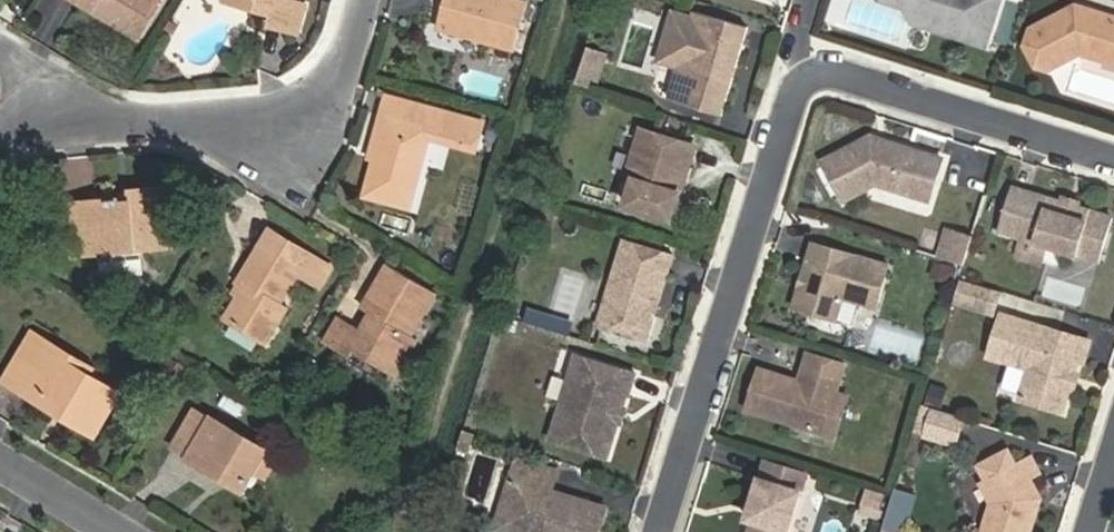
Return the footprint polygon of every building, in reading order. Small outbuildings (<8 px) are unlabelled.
[(104,9),(100,15),(139,38),(162,0),(88,0),(104,9)] [(224,0),(273,15),(270,26),(298,33),(307,5),(288,0),(224,0)] [(445,29),(513,49),(526,3),(517,0),(453,0),(445,29)] [(911,5),(909,11),(915,20),(936,27),(946,21),(963,27),(968,37),(985,42),(998,0),(913,0),(911,5)] [(1033,66),(1050,71),(1080,55),(1113,66),(1113,13),(1075,1),(1031,25),(1026,24),(1020,42),(1033,66)] [(748,26),(696,11),(694,17),(687,41),(667,35),(660,59),(680,65),(670,99),(721,114),(748,26)] [(674,11),(667,35),(687,41),(694,17),(674,11)] [(946,21),(936,27),(968,37),(963,27),(946,21)] [(172,23),(168,29),(174,32),(177,26),(172,23)] [(596,90),(605,52),(580,46),(571,83),(596,90)] [(387,93),(382,113),(433,127),(438,128),(443,108),(387,93)] [(438,128),(436,134),(478,145),(485,119),(443,108),(438,128)] [(433,127),(382,113),(372,149),(377,151),(365,196),(410,208),(433,127)] [(694,146),(641,129),(627,177),(634,179),(626,205),(672,219),(680,192),(672,189),(680,163),(688,165),(694,146)] [(876,140),(830,160),(847,200),(879,186),(915,197),(922,176),(940,182),(946,161),(892,144),(890,150),(880,147),(876,140)] [(892,144),(876,140),(880,147),(890,150),(892,144)] [(1113,215),(1012,185),(999,227),(1100,258),(1113,215)] [(120,199),(73,203),(77,254),(172,246),(167,188),(129,191),(129,202),(120,203),(120,199)] [(238,281),(245,286),(226,318),(266,342),(287,308),(280,304),(299,273),(319,286),(332,267),(270,229),(238,281)] [(946,235),(941,252),(964,259),(969,242),(946,235)] [(673,254),(625,239),(598,327),(646,342),(673,254)] [(813,241),(794,306),(836,319),(843,297),(876,307),(889,264),(813,241)] [(388,264),(362,308),(371,314),(362,329),(340,316),(324,342),(348,356),(352,350),(396,375),(418,339),(412,335),(437,293),(388,264)] [(560,267),(548,316),(584,324),(596,276),(560,267)] [(980,288),(962,282),(956,304),(974,309),(980,288)] [(1090,339),(1003,313),(991,353),(1031,366),(1022,396),(1063,408),(1079,357),(1084,359),(1090,339)] [(122,392),(30,338),(4,380),(55,411),(60,403),(80,416),(76,423),(97,435),(122,392)] [(800,380),(760,367),(748,408),(825,432),(837,392),(846,363),(809,351),(800,380)] [(637,374),(577,355),(551,440),(609,458),(619,423),(616,417),(618,410),(624,406),(628,394),(631,395),(637,374)] [(247,404),(214,384),(207,396),(240,416),(247,404)] [(940,407),(944,387),(927,384),(924,404),(940,407)] [(849,395),(837,392),(825,432),(836,436),(849,395)] [(616,417),(619,423),(622,424),(627,407),(624,406),(618,410),(616,417)] [(922,406),(913,436),(954,448),(963,418),(922,406)] [(174,445),(189,455),(209,421),(211,419),(195,409),(174,445)] [(188,457),(219,476),(222,470),(233,477),(230,482),(244,491),(254,473),(267,451),(268,450),(212,417),(211,419),(209,421),(189,455),(188,457)] [(473,434),(462,430),(457,447),(468,451),(473,434)] [(981,460),(988,475),(1017,461),(1009,446),(981,460)] [(278,457),(267,451),(254,473),(265,479),(278,457)] [(983,531),(1031,531),(1042,496),(1033,476),(1043,471),(1033,452),(1017,461),(988,475),(996,490),(993,500),(983,531)] [(518,460),(512,481),(518,483),(510,510),(521,531),(600,531),(607,509),(552,492),(558,472),(518,460)] [(767,461),(749,518),(755,520),(751,531),(789,531),(807,473),(767,461)] [(982,478),(993,500),(996,490),(988,475),(982,478)] [(887,496),(868,490),(861,512),(880,518),(887,496)]
